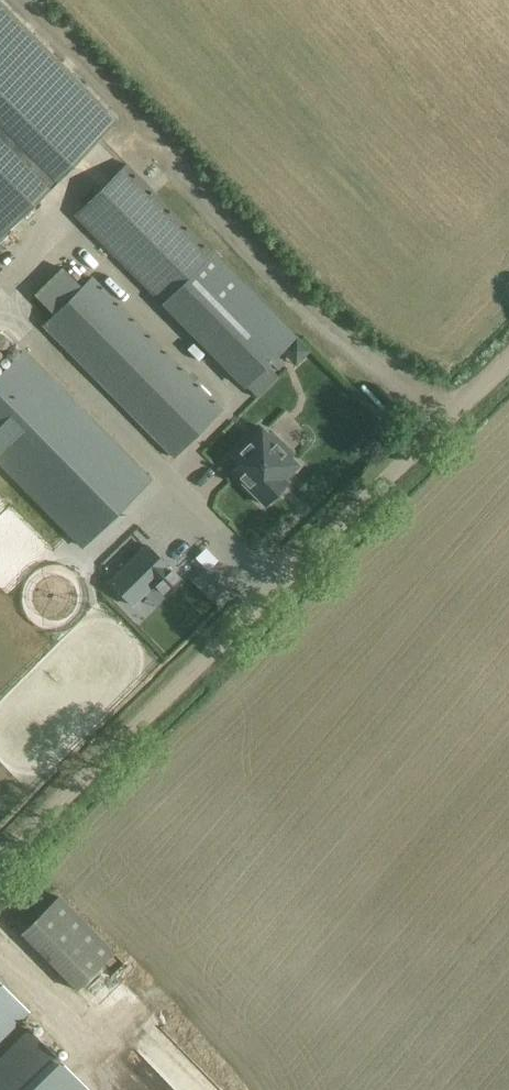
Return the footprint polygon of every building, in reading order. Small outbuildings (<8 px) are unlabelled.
[(111,115),(0,2),(0,227),(111,115)] [(76,214),(246,386),(295,337),(126,165),(76,214)] [(43,326),(173,458),(222,409),(92,277),(43,326)] [(83,547),(150,481),(22,351),(0,373),(0,463),(83,547)] [(298,465),(261,427),(231,457),(239,464),(231,472),(264,505),(288,482),(285,478),(298,465)] [(146,546),(109,582),(131,605),(154,584),(164,595),(180,580),(146,546)] [(214,579),(201,591),(211,602),(224,590),(214,579)] [(113,953),(59,898),(21,935),(75,990),(113,953)] [(0,984),(0,1039),(27,1012),(0,984)] [(0,1057),(0,1089),(88,1089),(29,1029),(0,1057)]
